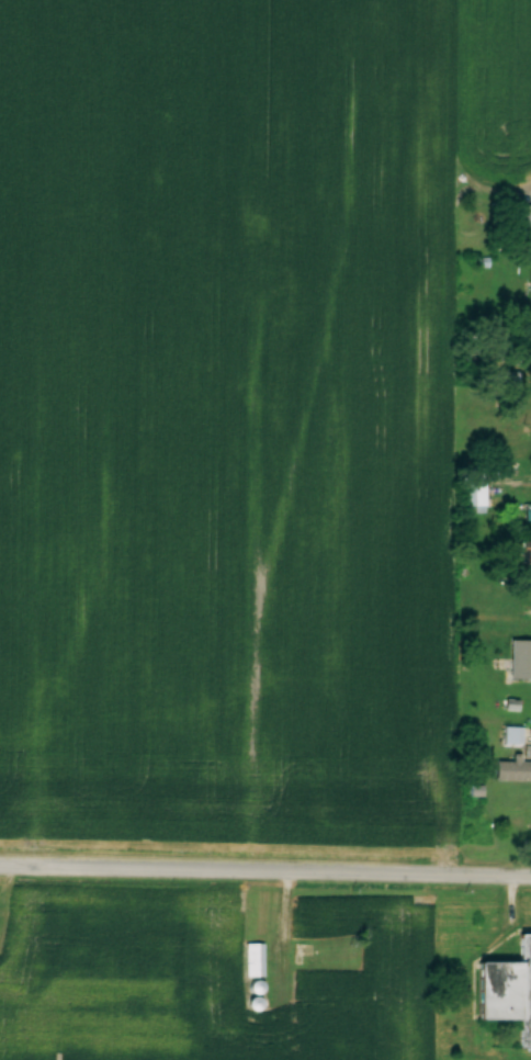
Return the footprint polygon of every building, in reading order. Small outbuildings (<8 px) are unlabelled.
[(523,203),(523,226),(530,226),(530,203),(523,203)] [(485,465),(463,465),(463,505),(485,505),(485,465)] [(518,540),(518,566),(530,566),(530,540),(518,540)] [(530,679),(530,640),(510,640),(510,679),(530,679)] [(503,727),(503,744),(521,744),(521,727),(503,727)] [(494,761),(494,781),(530,781),(530,761),(494,761)] [(518,934),(518,963),(477,963),(477,1020),(518,1020),(518,1048),(530,1048),(530,934),(518,934)] [(246,977),(264,977),(264,943),(246,943),(246,977)]
